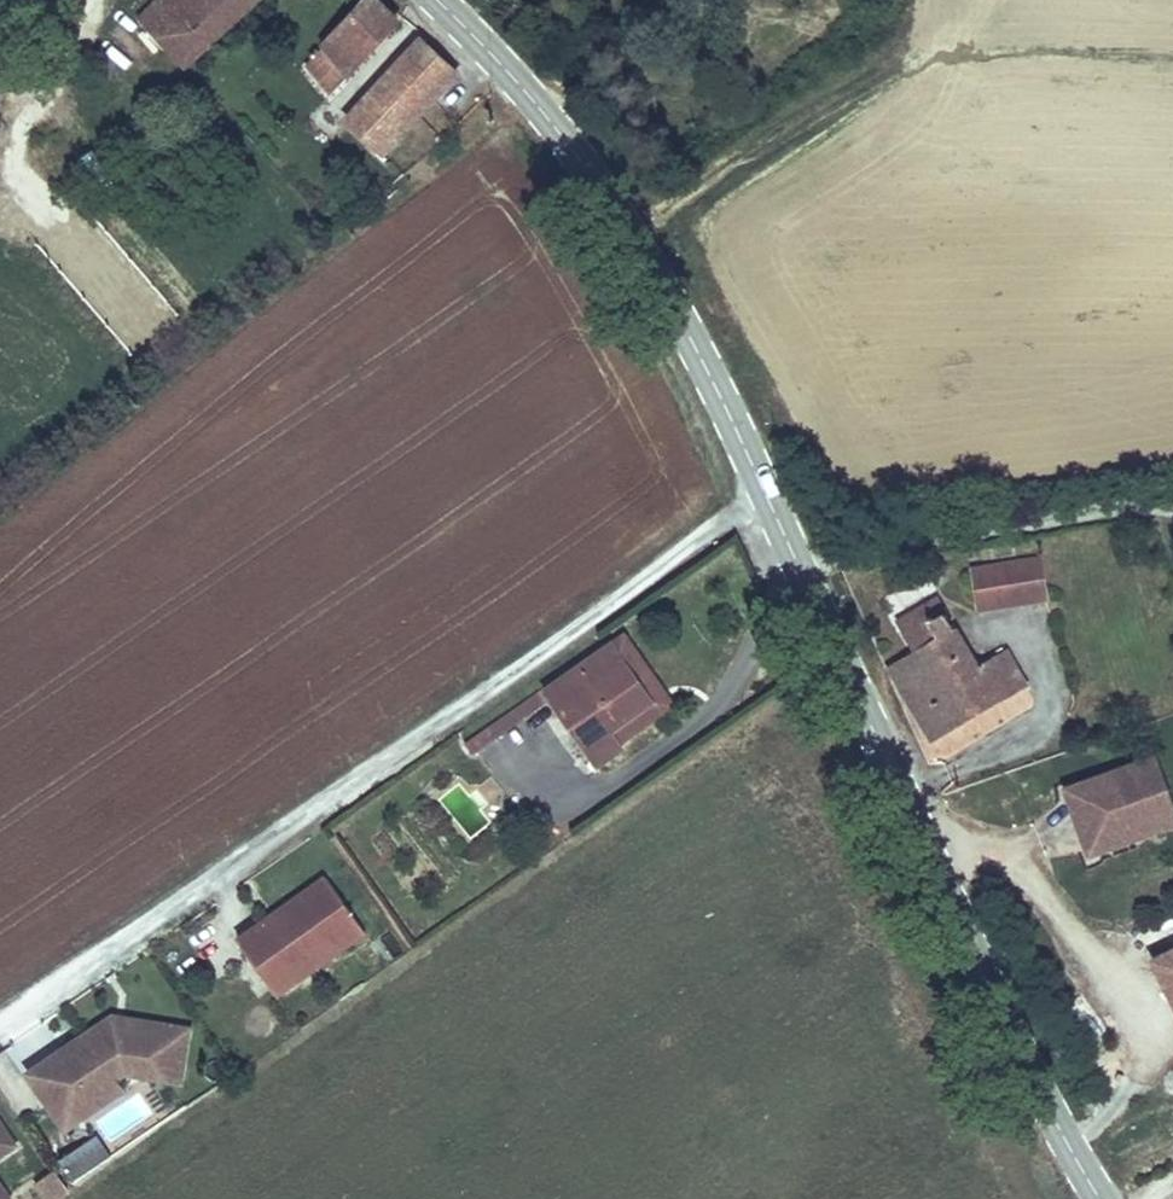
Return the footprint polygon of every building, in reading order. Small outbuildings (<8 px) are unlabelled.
[(180,76),(259,0),(210,0),(200,10),(173,28),(153,5),(132,26),(180,76)] [(153,5),(173,28),(200,10),(191,0),(158,0),(153,5)] [(200,10),(210,0),(191,0),(200,10)] [(310,106),(385,38),(362,13),(289,81),(310,106)] [(360,193),(448,91),(408,56),(319,158),(360,193)] [(1040,602),(1032,555),(961,567),(969,614),(1040,602)] [(933,735),(1024,676),(1002,642),(972,662),(927,593),(911,604),(906,596),(878,614),(893,638),(877,648),(933,735)] [(668,716),(615,644),(605,651),(649,711),(604,744),(614,757),(668,716)] [(541,708),(592,777),(615,759),(614,757),(604,744),(649,711),(605,651),(536,702),(541,708)] [(465,765),(541,708),(536,702),(460,758),(465,765)] [(1158,751),(1061,782),(1087,856),(1172,828),(1172,790),(1158,751)] [(350,940),(312,886),(223,949),(251,988),(303,952),(313,966),(350,940)] [(1155,955),(1172,990),(1172,946),(1155,955)] [(261,1003),(313,966),(303,952),(251,988),(261,1003)] [(179,1032),(97,1021),(35,1065),(41,1074),(63,1104),(104,1075),(110,1071),(172,1081),(179,1032)] [(59,1130),(114,1090),(104,1075),(63,1104),(41,1074),(27,1085),(59,1130)] [(64,1195),(52,1178),(35,1190),(41,1198),(57,1198),(64,1195)]
